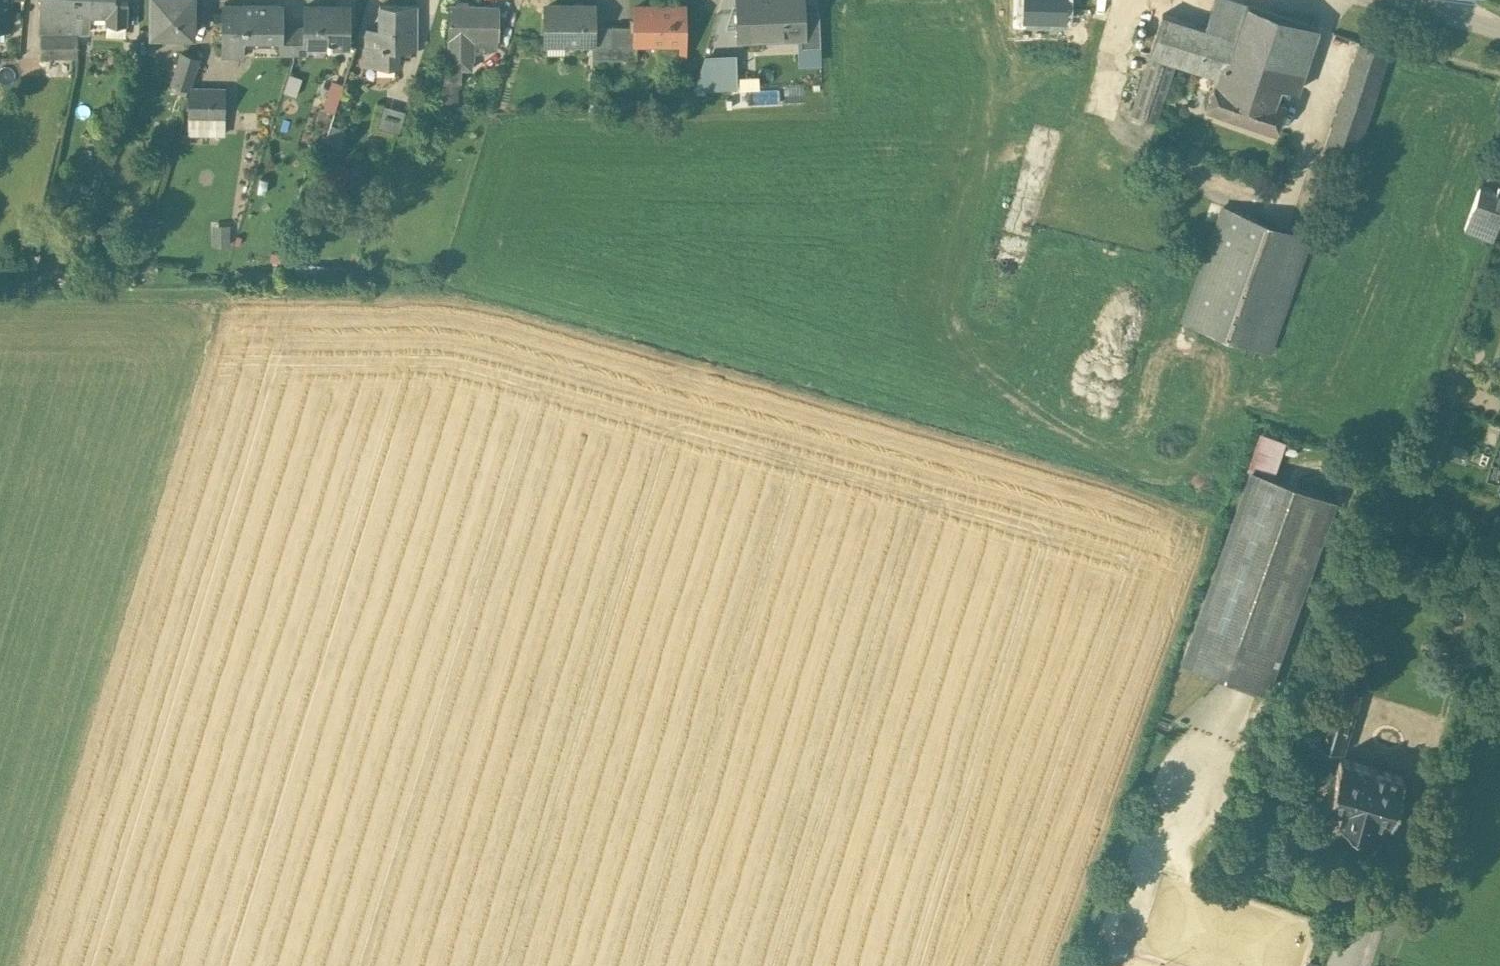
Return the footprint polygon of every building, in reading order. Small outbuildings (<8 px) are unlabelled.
[(9,26),(9,0),(0,0),(0,26),(9,26)] [(63,8),(63,33),(83,33),(95,34),(95,15),(112,15),(112,23),(130,23),(130,0),(111,0),(111,8),(63,8)] [(63,8),(111,8),(111,0),(63,0),(63,8)] [(151,31),(192,32),(193,0),(152,0),(151,31)] [(740,37),(801,34),(802,34),(801,10),(801,0),(739,0),(740,37)] [(1254,6),(1253,6),(1237,0),(1214,0),(1205,28),(1162,14),(1149,53),(1150,54),(1175,61),(1217,74),(1220,65),(1279,85),(1297,91),(1318,27),(1254,6)] [(282,2),(228,1),(227,53),(247,53),(247,31),(281,31),(282,31),(282,20),(282,2)] [(354,3),(306,2),(306,20),(306,31),(314,32),(313,48),(354,49),(354,3)] [(600,3),(551,2),(550,38),(597,38),(597,24),(600,24),(600,3)] [(416,4),(384,3),(383,28),(370,28),(369,63),(400,64),(401,46),(416,46),(416,4)] [(504,4),(454,4),(453,65),(470,65),(476,65),(476,36),(503,36),(504,4)] [(686,6),(639,5),(639,24),(639,39),(641,39),(685,39),(686,6)] [(63,8),(48,8),(47,33),(63,33),(63,8)] [(819,9),(801,10),(802,34),(801,34),(802,46),(820,45),(819,9)] [(294,20),(282,20),(282,31),(281,31),(280,48),(294,48),(294,20)] [(306,31),(306,20),(294,20),(294,48),(313,48),(314,32),(306,31)] [(600,24),(597,24),(597,38),(596,57),(616,57),(616,24),(600,24)] [(639,24),(616,24),(616,57),(641,57),(641,39),(639,39),(639,24)] [(714,33),(717,52),(736,49),(733,31),(714,33)] [(63,33),(47,33),(47,55),(83,55),(83,33),(63,33)] [(1361,43),(1327,137),(1357,148),(1365,125),(1391,53),(1361,43)] [(181,51),(172,82),(189,88),(199,57),(181,51)] [(1175,61),(1150,54),(1131,112),(1156,120),(1175,61)] [(734,55),(706,57),(696,87),(697,87),(736,85),(734,55)] [(453,65),(422,64),(419,75),(470,76),(470,65),(453,65)] [(1279,85),(1220,65),(1217,74),(1206,106),(1255,123),(1276,130),(1284,102),(1274,99),(1279,85)] [(336,106),(343,81),(333,78),(326,103),(336,106)] [(441,102),(459,102),(459,80),(441,80),(441,102)] [(224,88),(189,88),(188,130),(223,131),(224,88)] [(407,107),(378,98),(370,126),(398,135),(407,107)] [(346,138),(330,133),(322,157),(338,163),(346,138)] [(1479,185),(1470,210),(1499,220),(1499,221),(1499,192),(1479,185)] [(1310,237),(1224,206),(1183,320),(1269,351),(1310,237)] [(1499,220),(1470,210),(1463,230),(1492,241),(1499,220)] [(1445,382),(1437,402),(1436,401),(1411,465),(1427,472),(1460,388),(1445,382)] [(1250,453),(1278,460),(1284,436),(1256,429),(1250,453)] [(1334,500),(1251,471),(1183,660),(1266,689),(1334,500)] [(1359,690),(1332,682),(1327,698),(1354,706),(1359,690)] [(1354,706),(1327,698),(1315,741),(1342,749),(1354,706)] [(1404,773),(1339,753),(1325,799),(1343,804),(1338,818),(1368,827),(1372,814),(1389,819),(1404,773)]
